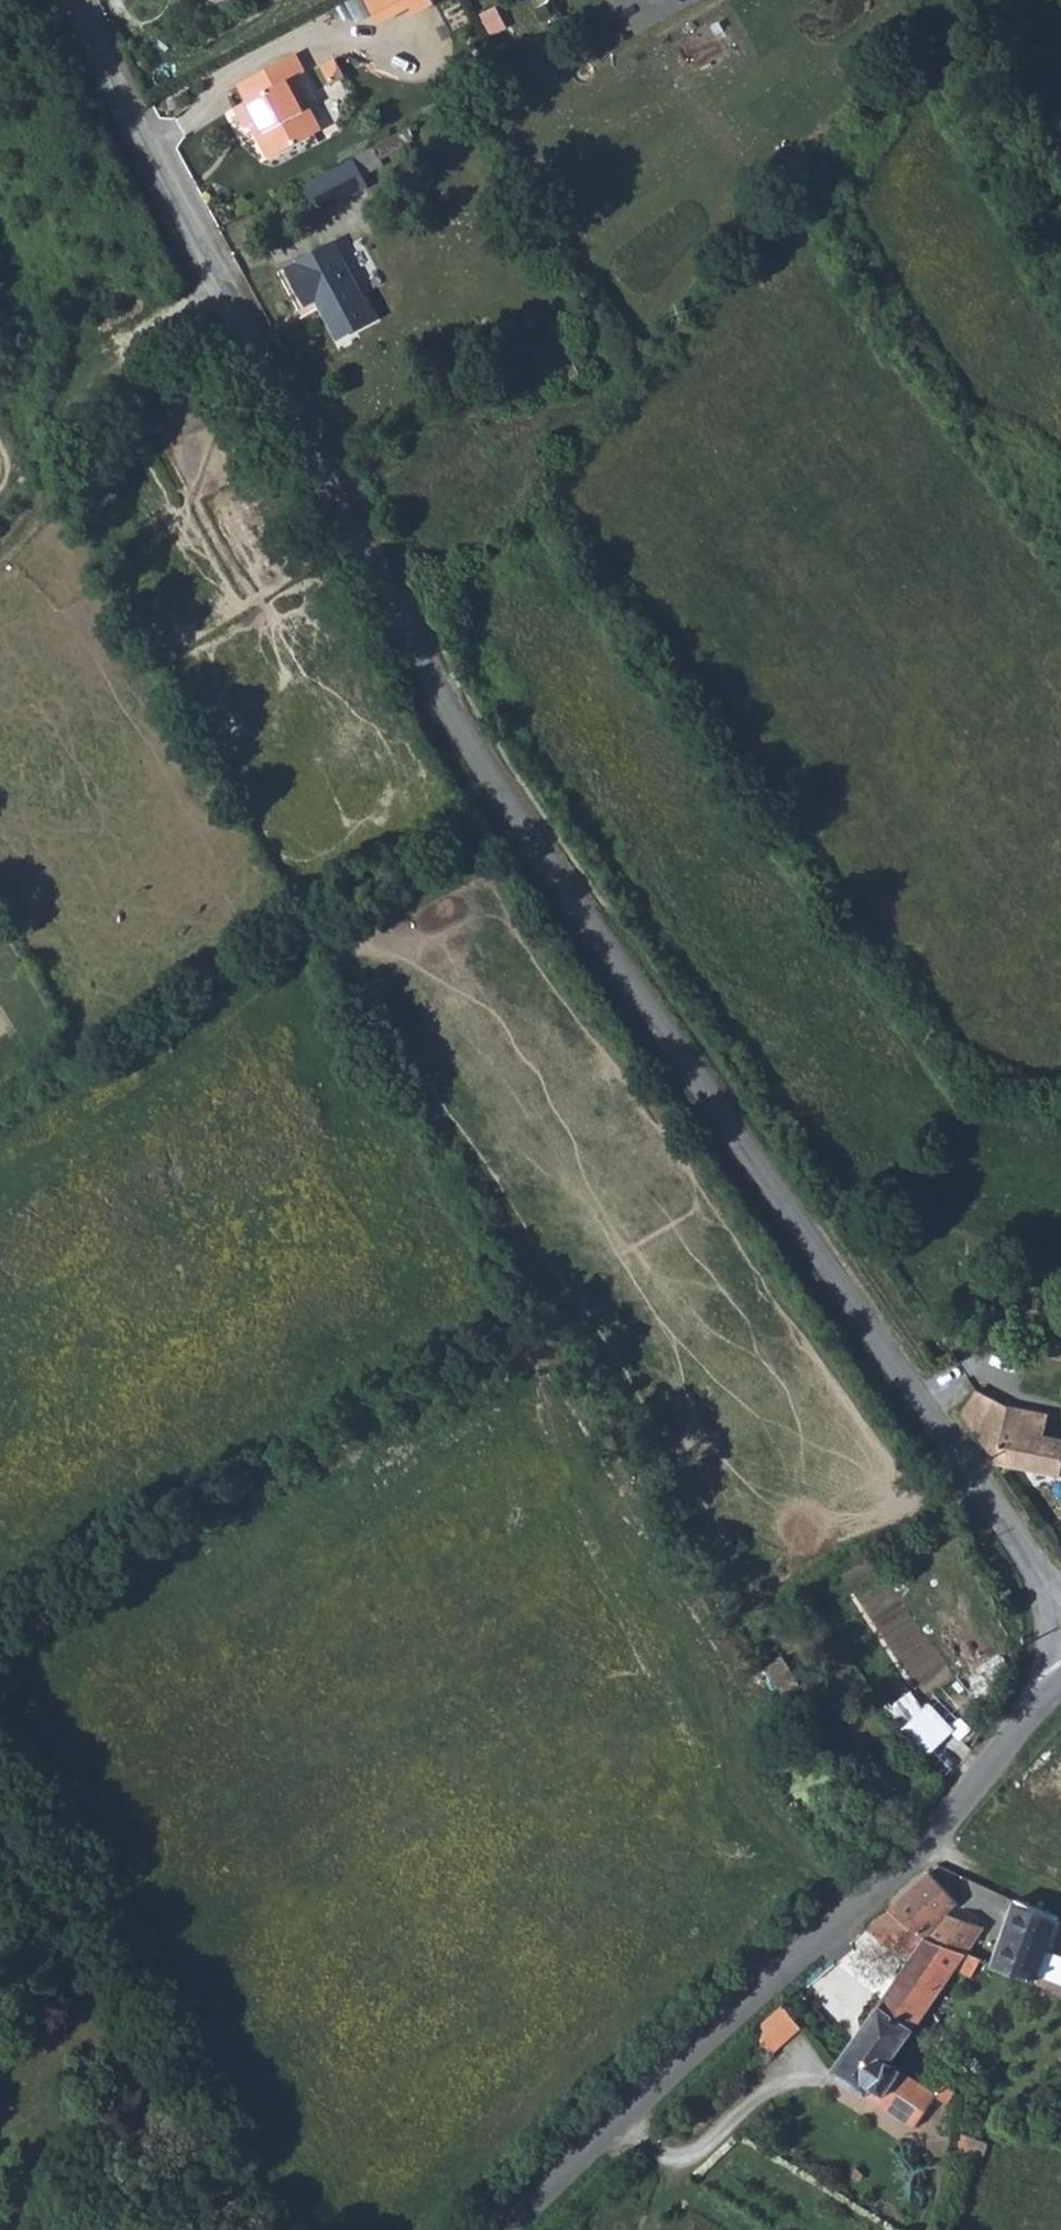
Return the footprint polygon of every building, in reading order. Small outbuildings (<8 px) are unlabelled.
[(215,14),(239,0),(207,0),(215,14)] [(300,34),(249,62),(257,78),(242,86),(253,106),(266,99),(274,112),(267,116),(280,139),(324,116),(295,63),(310,56),(300,34)] [(356,146),(315,167),(331,200),(372,178),(356,146)] [(341,220),(289,247),(309,289),(324,281),(341,316),(381,297),(341,220)] [(1018,1423),(1021,1404),(973,1375),(967,1385),(980,1396),(970,1412),(985,1437),(1008,1462),(1060,1470),(1060,1430),(1018,1423)] [(799,1683),(784,1659),(768,1668),(783,1692),(799,1683)] [(951,1727),(931,1706),(906,1729),(926,1750),(951,1728),(951,1727)] [(951,1728),(961,1738),(971,1729),(960,1718),(951,1727),(951,1728)] [(907,1891),(888,1909),(891,1911),(927,1938),(965,1955),(984,1928),(944,1913),(945,1911),(951,1909),(953,1908),(958,1903),(929,1872),(907,1891)] [(993,1967),(1035,1982),(1038,1973),(1060,1982),(1060,1958),(1046,1952),(1059,1920),(1055,1917),(1021,1903),(1017,1901),(993,1967)] [(927,1938),(891,1911),(867,1932),(886,1951),(896,1940),(914,1958),(927,1938)] [(914,1958),(851,2046),(885,2068),(889,2062),(954,1968),(971,1976),(980,1961),(965,1955),(927,1938),(914,1958)] [(1035,1982),(1060,1994),(1060,1982),(1038,1973),(1035,1982)] [(784,2006),(755,2032),(773,2052),(801,2028),(784,2006)] [(851,2046),(832,2073),(878,2103),(878,2102),(915,2127),(936,2097),(947,2105),(955,2092),(943,2084),(937,2093),(889,2062),(885,2068),(851,2046)] [(963,2133),(962,2133),(955,2156),(977,2163),(982,2164),(989,2142),(963,2133)]
